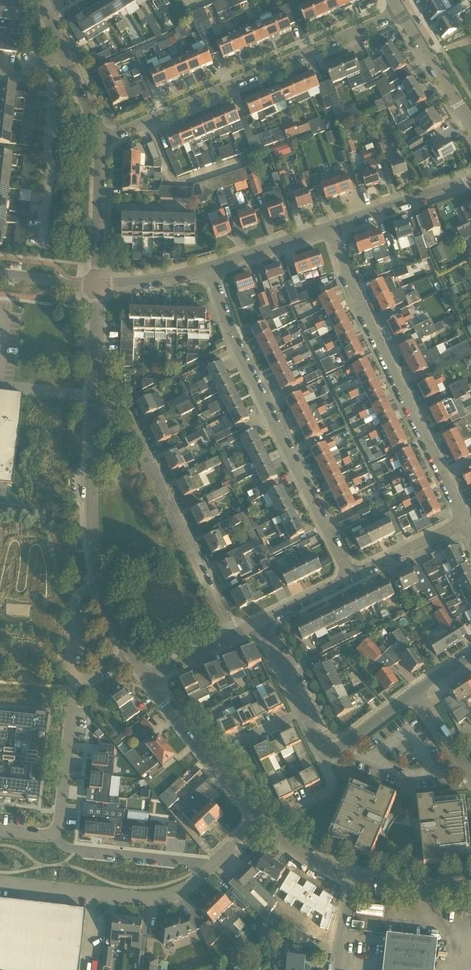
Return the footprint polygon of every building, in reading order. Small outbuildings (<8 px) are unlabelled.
[(106,1),(115,15),(126,9),(120,0),(108,0),(106,1)] [(136,3),(134,0),(120,0),(126,9),(136,3)] [(225,0),(224,0),(213,4),(218,14),(229,9),(225,0)] [(229,9),(240,4),(238,0),(225,0),(229,9)] [(298,22),(304,19),(306,24),(317,19),(310,4),(300,8),(296,0),(293,0),(289,2),(298,22)] [(310,4),(317,19),(328,14),(322,0),(319,0),(310,4)] [(328,14),(339,9),(335,0),(322,0),(328,14)] [(339,9),(351,4),(349,0),(335,0),(339,9)] [(419,8),(424,5),(428,11),(446,0),(414,0),(419,8)] [(427,21),(433,31),(447,22),(441,12),(452,6),(449,0),(446,0),(428,11),(432,18),(427,21)] [(105,22),(115,15),(106,1),(96,7),(105,22)] [(8,29),(10,3),(0,2),(0,28),(2,28),(8,29)] [(10,3),(8,29),(12,30),(13,24),(20,25),(22,5),(10,3)] [(162,8),(160,9),(164,16),(170,12),(166,5),(162,8)] [(270,13),(273,20),(280,35),(292,30),(290,25),(296,23),(292,13),(288,5),(270,13)] [(96,7),(86,13),(104,43),(109,41),(104,32),(110,29),(105,22),(96,7)] [(149,16),(149,15),(144,8),(140,10),(142,13),(145,18),(149,16)] [(210,25),(211,25),(204,8),(191,14),(194,21),(200,18),(207,35),(213,32),(210,25)] [(142,13),(140,10),(136,13),(141,21),(145,18),(142,13)] [(459,17),(463,24),(470,19),(470,10),(459,17)] [(100,46),(104,43),(86,13),(75,20),(76,22),(69,26),(79,42),(86,38),(89,42),(95,38),(100,46)] [(444,36),(438,39),(444,49),(459,40),(453,31),(463,24),(459,17),(439,30),(444,36)] [(200,18),(194,21),(201,37),(207,35),(200,18)] [(124,20),(120,22),(125,31),(129,28),(124,20)] [(268,40),(280,35),(273,20),(262,24),(268,40)] [(248,23),(251,29),(257,44),(268,40),(262,24),(256,27),(254,21),(248,23)] [(125,31),(120,22),(115,25),(121,33),(125,31)] [(226,33),(228,39),(235,54),(246,49),(239,34),(237,29),(226,33)] [(251,29),(239,34),(246,49),(257,44),(251,29)] [(185,30),(179,33),(182,40),(188,37),(185,30)] [(163,42),(166,48),(172,46),(169,39),(163,42)] [(217,44),(224,59),(235,54),(228,39),(217,44)] [(383,46),(384,49),(381,51),(384,56),(373,63),(370,58),(363,62),(368,70),(367,70),(369,73),(399,55),(393,44),(390,46),(387,40),(387,39),(386,39),(384,40),(383,46)] [(166,48),(163,42),(157,44),(160,51),(166,48)] [(213,63),(210,56),(206,48),(195,53),(201,68),(213,63)] [(135,54),(140,65),(147,62),(142,51),(135,54)] [(113,66),(114,65),(122,62),(122,63),(133,58),(131,52),(110,61),(113,66)] [(195,53),(184,58),(190,73),(201,68),(195,53)] [(363,77),(361,73),(353,55),(339,61),(346,76),(350,86),(365,80),(363,77)] [(383,73),(392,68),(395,73),(406,66),(399,55),(369,73),(371,77),(372,77),(378,74),(382,71),(383,73)] [(172,63),(179,78),(190,73),(184,58),(178,61),(176,56),(171,59),(173,63),(172,63)] [(346,76),(339,61),(326,67),(332,82),(346,76)] [(172,63),(161,68),(167,83),(179,78),(172,63)] [(147,66),(150,73),(156,88),(167,83),(161,68),(155,70),(152,64),(147,66)] [(99,72),(104,84),(119,77),(114,65),(113,66),(99,72)] [(131,71),(134,78),(141,75),(138,68),(131,71)] [(363,77),(365,80),(369,89),(376,86),(375,84),(372,77),(371,77),(369,73),(367,70),(361,73),(363,77)] [(308,93),(320,88),(313,72),(302,77),(308,93)] [(127,78),(121,80),(119,77),(104,84),(109,95),(130,86),(127,78)] [(302,77),(290,82),(299,103),(311,99),(308,93),(302,77)] [(375,84),(376,86),(379,91),(390,84),(385,77),(375,84)] [(393,99),(393,100),(395,104),(420,89),(413,78),(402,85),(405,90),(398,95),(398,96),(393,99)] [(150,97),(144,82),(143,80),(137,83),(141,94),(144,100),(150,97)] [(279,87),(286,102),(288,108),(299,103),(290,82),(279,87)] [(136,96),(141,94),(137,83),(130,86),(109,95),(114,106),(136,96)] [(390,84),(379,91),(383,98),(394,91),(390,84)] [(14,86),(0,85),(0,97),(14,99),(36,101),(36,96),(25,95),(25,93),(15,92),(16,87),(14,86)] [(279,87),(268,92),(274,107),(286,102),(279,87)] [(430,105),(420,89),(395,104),(388,108),(390,113),(404,105),(411,117),(430,105)] [(268,92),(256,97),(266,118),(277,113),(274,107),(268,92)] [(329,95),(332,107),(333,107),(339,127),(349,123),(353,120),(351,115),(347,115),(344,106),(341,107),(336,93),(329,95)] [(329,95),(322,98),(326,109),(332,107),(329,95)] [(0,97),(0,108),(23,111),(34,112),(35,108),(23,106),(23,105),(13,104),(14,99),(0,97)] [(261,122),(266,120),(266,118),(256,97),(245,102),(252,117),(258,115),(261,122)] [(245,117),(240,120),(234,107),(223,111),(229,127),(231,131),(232,133),(249,126),(245,117)] [(0,108),(0,120),(12,121),(33,124),(34,119),(22,118),(22,115),(12,114),(13,110),(23,111),(0,108)] [(223,111),(211,116),(218,131),(229,127),(223,111)] [(433,111),(417,120),(422,127),(416,131),(420,137),(442,124),(433,111)] [(218,131),(211,116),(200,121),(207,136),(218,131)] [(408,119),(398,125),(402,133),(412,128),(408,119)] [(12,121),(0,120),(0,131),(10,132),(12,121)] [(294,121),(294,123),(299,135),(299,136),(311,132),(309,125),(306,120),(299,123),(298,120),(294,121)] [(200,121),(189,126),(196,141),(207,136),(200,121)] [(320,121),(309,125),(311,132),(311,131),(313,136),(325,132),(320,121)] [(299,135),(294,123),(283,127),(287,139),(299,135)] [(202,154),(196,141),(189,126),(178,131),(185,146),(189,144),(195,156),(199,169),(206,166),(202,154)] [(348,126),(341,128),(342,131),(340,131),(348,155),(356,152),(348,126)] [(287,139),(283,127),(271,131),(274,138),(276,143),(287,139)] [(14,133),(10,132),(0,131),(0,143),(16,145),(16,137),(13,136),(14,133)] [(173,151),(185,146),(178,131),(166,136),(173,151)] [(334,131),(325,134),(329,144),(338,141),(334,131)] [(254,137),(259,149),(276,143),(274,138),(263,141),(260,134),(254,137)] [(259,149),(254,137),(247,139),(251,151),(259,149)] [(407,145),(411,151),(423,144),(420,137),(407,145)] [(429,153),(425,147),(423,144),(411,151),(416,161),(415,161),(418,166),(431,158),(437,167),(444,163),(442,160),(456,152),(448,141),(434,149),(429,153)] [(162,161),(153,142),(147,145),(154,161),(154,167),(162,168),(162,161)] [(383,143),(376,146),(377,148),(375,149),(377,156),(386,153),(383,143)] [(225,146),(229,158),(235,156),(231,144),(225,146)] [(377,156),(375,149),(373,145),(361,150),(366,162),(378,157),(377,156)] [(222,161),(229,158),(225,146),(218,149),(222,161)] [(280,147),(273,150),(277,159),(283,156),(280,147)] [(394,178),(408,173),(404,160),(403,160),(400,150),(394,152),(398,162),(389,165),(394,178)] [(338,154),(341,163),(348,161),(345,151),(338,154)] [(208,152),(202,154),(206,166),(212,164),(208,152)] [(12,154),(0,153),(0,165),(16,167),(17,160),(12,159),(12,154)] [(124,154),(124,166),(140,167),(141,154),(124,154)] [(331,170),(327,160),(323,161),(324,163),(321,164),(324,173),(331,170)] [(179,162),(178,163),(172,165),(177,177),(184,174),(179,162)] [(9,178),(11,166),(16,167),(0,165),(0,177),(9,178)] [(124,179),(140,179),(140,167),(124,166),(124,179)] [(366,187),(380,182),(376,171),(376,172),(374,167),(360,171),(366,187)] [(241,170),(244,181),(249,180),(248,176),(246,169),(241,170)] [(340,196),(353,192),(347,176),(345,169),(340,171),(342,178),(335,181),(340,196)] [(235,172),(239,183),(244,181),(241,170),(235,172)] [(230,174),(234,185),(239,183),(235,172),(230,174)] [(234,185),(230,174),(225,175),(229,187),(234,185)] [(248,176),(249,180),(255,196),(262,194),(256,174),(248,176)] [(297,184),(293,174),(281,178),(284,188),(297,184)] [(229,187),(225,175),(220,177),(224,188),(229,187)] [(340,196),(335,181),(327,183),(324,176),(320,178),(322,185),(327,200),(340,196)] [(8,189),(9,178),(0,177),(0,188),(8,189)] [(224,188),(220,177),(215,179),(219,190),(224,188)] [(143,192),(149,192),(149,191),(149,180),(140,179),(124,179),(123,191),(143,192)] [(210,180),(213,192),(219,190),(215,179),(210,180)] [(204,182),(208,194),(213,192),(210,180),(204,182)] [(199,184),(203,195),(208,194),(204,182),(199,184)] [(298,210),(313,205),(308,190),(307,190),(304,182),(299,184),(302,192),(294,195),(298,210)] [(194,188),(194,198),(203,195),(199,184),(194,186),(194,188)] [(271,219),(285,215),(283,209),(286,208),(279,187),(273,189),(274,192),(263,196),(271,219)] [(7,200),(8,189),(0,188),(0,199),(7,200)] [(224,192),(228,204),(230,211),(237,208),(231,189),(224,192)] [(224,192),(224,191),(217,193),(221,206),(228,204),(224,192)] [(8,212),(29,214),(29,210),(15,208),(12,205),(11,204),(11,201),(7,200),(0,199),(0,211),(8,212)] [(463,213),(468,221),(470,220),(470,202),(460,207),(463,212),(462,212),(463,213)] [(258,224),(253,211),(251,204),(245,207),(246,209),(237,212),(243,229),(258,224)] [(208,215),(211,224),(216,238),(231,233),(226,219),(223,210),(208,215)] [(0,211),(0,222),(4,223),(27,226),(28,221),(17,220),(17,218),(7,217),(8,212),(0,211)] [(421,229),(423,236),(422,237),(427,249),(437,245),(432,231),(440,229),(434,212),(422,216),(426,227),(421,229)] [(133,238),(133,215),(123,214),(122,238),(133,238)] [(133,238),(143,238),(144,215),(133,215),(133,238)] [(144,215),(143,238),(153,239),(154,215),(144,215)] [(153,239),(164,239),(165,215),(154,215),(153,239)] [(165,215),(164,239),(174,239),(175,216),(165,215)] [(174,239),(185,240),(185,216),(175,216),(174,239)] [(185,216),(185,240),(195,240),(196,216),(185,216)] [(470,227),(470,220),(468,221),(456,227),(459,234),(467,230),(467,229),(470,227)] [(413,236),(408,221),(393,226),(398,241),(399,240),(402,249),(407,247),(405,239),(413,236)] [(380,231),(367,235),(372,250),(376,259),(383,256),(383,255),(387,253),(385,246),(380,231)] [(372,250),(367,235),(355,239),(360,254),(352,257),(356,269),(368,265),(364,253),(372,250)] [(422,237),(414,239),(421,261),(430,258),(427,249),(422,237)] [(306,256),(311,271),(319,268),(321,276),(326,274),(323,267),(324,267),(319,252),(306,256)] [(311,271),(306,256),(293,260),(301,283),(306,282),(303,274),(311,271)] [(399,268),(396,258),(387,260),(391,271),(399,268)] [(265,270),(268,281),(277,278),(281,289),(286,287),(282,276),(283,276),(279,265),(265,270)] [(407,268),(406,266),(392,271),(396,279),(409,275),(409,274),(412,273),(410,267),(407,268)] [(253,289),(254,288),(250,275),(235,280),(239,293),(237,293),(242,309),(254,305),(251,296),(255,295),(253,289)] [(397,290),(393,283),(391,277),(383,281),(383,280),(370,286),(377,300),(389,294),(397,290)] [(272,291),(265,293),(272,312),(280,309),(273,290),(272,291)] [(421,300),(417,291),(404,298),(409,306),(421,300)] [(301,301),(309,298),(306,292),(298,295),(301,301)] [(324,309),(338,302),(333,292),(312,303),(314,307),(321,304),(324,309)] [(272,312),(265,293),(258,295),(262,308),(259,309),(262,317),(272,312)] [(389,294),(377,300),(383,313),(395,307),(395,306),(403,302),(400,297),(392,300),(389,294)] [(344,313),(338,302),(324,309),(326,314),(319,318),(320,319),(313,322),(315,327),(344,313)] [(272,312),(262,317),(265,323),(251,329),(257,340),(271,333),(278,329),(273,320),(275,319),(276,320),(293,312),(289,306),(280,309),(272,312)] [(414,328),(415,327),(411,319),(409,314),(410,314),(406,307),(401,310),(404,317),(402,318),(388,324),(395,337),(414,328)] [(134,334),(134,339),(145,339),(145,338),(145,322),(141,321),(142,309),(130,308),(130,321),(134,321),(134,328),(134,333),(134,334)] [(145,322),(145,338),(154,339),(155,337),(156,335),(156,322),(152,322),(152,309),(142,309),(141,321),(145,322)] [(163,322),(163,310),(152,309),(152,322),(156,322),(156,335),(167,335),(167,322),(163,322)] [(174,322),(174,310),(163,310),(163,322),(167,322),(167,335),(177,335),(178,322),(174,322)] [(184,323),(185,310),(174,310),(174,322),(178,322),(177,335),(188,336),(188,323),(184,323)] [(195,323),(196,311),(185,310),(184,323),(188,323),(188,336),(199,336),(200,323),(195,323)] [(200,333),(210,333),(210,324),(206,324),(206,311),(196,311),(195,323),(200,323),(199,336),(200,336),(200,333)] [(349,323),(344,313),(315,327),(318,331),(324,328),(325,329),(332,326),(334,330),(349,323)] [(415,327),(414,328),(417,334),(434,326),(431,319),(415,327)] [(354,333),(349,323),(334,330),(339,340),(354,333)] [(443,330),(440,323),(434,326),(417,334),(419,340),(420,341),(421,340),(443,330)] [(262,350),(267,360),(281,353),(279,348),(286,345),(285,344),(292,341),(292,340),(301,335),(299,331),(290,336),(283,340),(276,343),(262,350)] [(262,350),(276,343),(274,338),(271,333),(257,340),(262,350)] [(359,344),(354,333),(339,340),(345,351),(359,344)] [(323,342),(326,347),(333,344),(330,339),(323,342)] [(222,340),(213,344),(216,350),(225,346),(222,340)] [(400,348),(407,362),(427,352),(421,340),(420,341),(419,340),(413,342),(400,348)] [(427,352),(407,362),(413,375),(426,369),(433,365),(436,371),(470,353),(470,346),(469,342),(441,356),(436,348),(427,352)] [(364,354),(359,344),(345,351),(339,354),(344,364),(364,354)] [(302,361),(312,356),(310,351),(300,357),(293,360),(295,365),(302,361)] [(293,360),(300,357),(298,352),(291,355),(293,360)] [(286,364),(281,353),(267,360),(272,371),(286,364)] [(198,355),(187,355),(187,364),(198,359),(198,355)] [(336,369),(330,357),(320,362),(326,374),(336,369)] [(355,372),(358,378),(372,371),(367,360),(345,371),(348,375),(355,372)] [(208,370),(213,381),(227,374),(221,363),(215,366),(208,370)] [(272,371),(277,381),(292,374),(286,364),(272,371)] [(308,384),(323,377),(320,371),(305,378),(308,384)] [(372,371),(358,378),(363,388),(377,381),(372,371)] [(232,385),(227,374),(213,381),(219,392),(232,385)] [(292,374),(277,381),(282,391),(303,381),(301,376),(294,380),(292,374)] [(154,380),(154,385),(155,385),(164,382),(165,375),(158,375),(158,379),(154,380)] [(443,382),(440,377),(432,380),(419,387),(425,400),(439,393),(435,386),(443,382)] [(448,387),(452,394),(468,386),(465,379),(460,382),(448,387)] [(199,388),(206,384),(204,380),(197,384),(199,388)] [(363,388),(368,398),(382,391),(377,381),(363,388)] [(209,389),(206,384),(199,388),(201,393),(209,389)] [(238,397),(232,385),(219,392),(224,403),(238,397)] [(468,386),(452,394),(455,401),(467,395),(466,393),(470,391),(468,386)] [(347,390),(349,395),(356,391),(353,387),(347,390)] [(286,400),(291,411),(306,403),(303,397),(310,394),(308,390),(286,400)] [(0,391),(0,467),(13,469),(22,394),(12,393),(0,391)] [(387,402),(382,391),(368,398),(370,403),(362,407),(363,408),(357,411),(359,415),(387,402)] [(165,407),(161,399),(158,394),(151,397),(138,403),(145,416),(165,407)] [(188,394),(179,399),(168,404),(171,411),(178,408),(191,402),(188,394)] [(210,411),(212,415),(226,408),(230,415),(243,408),(238,397),(224,403),(217,407),(210,410),(210,411)] [(191,402),(178,408),(181,416),(195,409),(191,402)] [(210,410),(217,407),(215,402),(207,406),(210,410)] [(306,403),(291,411),(297,421),(325,407),(323,402),(317,405),(316,404),(309,408),(306,403)] [(392,412),(387,402),(359,415),(361,420),(375,413),(378,419),(392,412)] [(431,411),(431,412),(438,425),(450,419),(452,423),(460,419),(452,402),(444,405),(431,411)] [(297,421),(302,431),(316,424),(323,421),(320,415),(331,410),(328,405),(325,407),(297,421)] [(222,418),(228,429),(228,430),(249,419),(243,408),(230,415),(222,418)] [(210,411),(203,414),(205,419),(212,415),(210,411)] [(378,419),(383,429),(397,422),(392,412),(378,419)] [(457,431),(444,437),(450,450),(463,443),(470,439),(470,437),(466,427),(470,424),(470,416),(454,425),(457,431)] [(378,444),(388,439),(402,432),(397,422),(383,429),(377,432),(376,432),(369,435),(371,440),(375,439),(378,444)] [(168,430),(165,423),(151,429),(152,431),(150,432),(153,437),(154,436),(158,444),(172,437),(171,437),(183,432),(179,425),(168,430)] [(316,424),(302,431),(307,442),(322,435),(328,431),(326,427),(319,430),(316,424)] [(367,431),(369,435),(376,432),(374,427),(367,431)] [(188,446),(201,440),(208,436),(205,429),(185,439),(188,446)] [(231,436),(228,430),(228,429),(209,438),(211,443),(212,445),(231,436)] [(247,450),(261,443),(255,432),(241,438),(247,450)] [(402,432),(388,439),(391,445),(384,449),(386,453),(407,443),(402,432)] [(235,436),(225,441),(227,445),(237,440),(235,436)] [(316,461),(331,454),(328,448),(335,445),(333,440),(326,444),(311,451),(316,461)] [(261,443),(247,450),(252,462),(266,455),(261,443)] [(450,450),(456,462),(469,455),(470,454),(470,448),(466,450),(463,443),(450,450)] [(165,458),(172,472),(194,461),(190,453),(188,454),(185,448),(177,452),(177,451),(165,458)] [(336,464),(343,461),(350,458),(359,453),(357,449),(341,456),(340,455),(333,458),(331,454),(316,461),(321,471),(336,464)] [(389,459),(391,464),(394,470),(401,466),(415,459),(410,449),(389,459)] [(266,455),(252,462),(258,473),(272,466),(266,455)] [(184,497),(205,487),(199,475),(222,464),(218,456),(188,472),(191,478),(178,484),(184,497)] [(227,474),(232,472),(231,472),(237,469),(231,458),(228,459),(223,462),(228,473),(227,474)] [(415,459),(401,466),(406,477),(421,470),(415,459)] [(377,463),(371,466),(375,472),(380,469),(377,463)] [(321,471),(326,482),(341,474),(336,464),(321,471)] [(272,466),(258,473),(264,485),(272,481),(278,478),(272,466)] [(13,469),(0,467),(0,483),(12,485),(13,469)] [(353,481),(360,478),(369,474),(367,469),(351,477),(353,481)] [(381,469),(380,469),(375,472),(374,472),(377,478),(384,475),(381,469)] [(404,491),(411,487),(426,480),(421,470),(406,477),(400,480),(402,485),(401,485),(404,491)] [(462,474),(468,486),(470,484),(470,470),(462,474)] [(232,472),(227,474),(232,486),(237,483),(232,472)] [(332,492),(346,485),(341,474),(326,482),(332,492)] [(390,479),(393,484),(400,480),(397,475),(390,479)] [(360,478),(353,481),(355,486),(362,483),(360,478)] [(426,480),(411,487),(414,493),(400,499),(402,504),(408,501),(409,501),(416,497),(431,490),(426,480)] [(234,490),(231,484),(206,497),(209,503),(234,490)] [(332,492),(337,502),(351,495),(346,485),(332,492)] [(248,493),(250,497),(262,491),(260,487),(252,490),(248,493)] [(262,497),(268,509),(288,499),(282,487),(276,490),(268,494),(264,496),(262,491),(250,497),(252,502),(262,497)] [(384,499),(392,495),(389,489),(381,493),(384,499)] [(436,501),(431,490),(416,497),(421,508),(436,501)] [(351,495),(337,502),(342,513),(356,506),(356,505),(363,502),(361,498),(354,501),(351,495)] [(274,506),(279,517),(294,510),(288,499),(268,509),(274,506)] [(436,501),(421,508),(414,511),(417,517),(419,522),(441,511),(436,501)] [(192,512),(199,526),(212,519),(220,514),(218,509),(209,513),(205,505),(192,512)] [(358,515),(360,518),(371,512),(368,507),(357,513),(358,515)] [(285,528),(285,529),(299,522),(294,510),(279,517),(282,523),(275,527),(278,532),(285,528)] [(249,519),(245,512),(228,520),(231,528),(249,519)] [(374,520),(383,539),(395,533),(392,527),(397,525),(391,512),(374,520)] [(358,515),(347,520),(338,525),(341,531),(362,522),(360,518),(358,515)] [(259,527),(253,516),(249,518),(249,519),(254,529),(259,527)] [(410,526),(406,517),(405,516),(398,520),(403,530),(410,526)] [(373,527),(365,530),(372,545),(383,539),(374,520),(370,522),(373,527)] [(285,529),(290,540),(279,546),(278,543),(273,545),(274,547),(271,548),(274,554),(301,541),(299,536),(305,533),(299,522),(285,529)] [(254,529),(254,530),(256,529),(261,540),(266,538),(262,530),(266,528),(264,524),(259,527),(254,529)] [(205,539),(213,554),(226,547),(222,538),(229,535),(226,529),(220,532),(205,539)] [(354,536),(346,540),(345,540),(350,549),(358,545),(361,550),(372,545),(365,530),(354,536)] [(226,581),(240,574),(241,577),(252,572),(244,555),(262,546),(258,539),(225,556),(228,563),(219,567),(226,581)] [(308,540),(300,544),(302,548),(310,544),(308,540)] [(441,549),(448,563),(464,555),(459,545),(452,549),(451,545),(441,549)] [(292,547),(284,551),(287,556),(295,552),(292,547)] [(315,555),(304,561),(311,575),(322,569),(319,563),(315,555)] [(469,565),(464,555),(448,563),(442,566),(447,575),(467,566),(469,565)] [(268,559),(274,570),(274,571),(279,569),(276,564),(275,561),(274,561),(273,557),(268,559)] [(439,570),(434,560),(428,562),(434,573),(439,570)] [(311,575),(304,561),(292,566),(299,581),(311,575)] [(434,573),(428,562),(423,565),(428,576),(434,573)] [(415,593),(422,590),(423,593),(432,588),(431,585),(418,565),(411,569),(397,576),(398,578),(393,580),(399,592),(411,586),(415,593)] [(292,566),(280,572),(284,580),(285,580),(288,586),(299,581),(292,566)] [(449,585),(470,575),(470,574),(467,566),(447,575),(445,576),(449,585)] [(267,574),(272,583),(276,592),(283,588),(274,571),(274,570),(267,574)] [(449,585),(454,594),(460,591),(470,586),(470,575),(449,585)] [(376,586),(383,601),(394,595),(390,587),(387,581),(376,586)] [(255,602),(264,597),(261,591),(257,593),(253,584),(232,594),(240,610),(255,602)] [(376,586),(364,592),(371,606),(377,604),(381,613),(387,610),(383,601),(376,586)] [(457,599),(459,604),(464,601),(466,600),(470,598),(470,586),(460,591),(462,597),(457,599)] [(443,588),(437,590),(440,595),(441,596),(445,593),(443,588)] [(353,598),(360,612),(371,606),(364,592),(353,598)] [(401,596),(396,599),(400,606),(405,604),(401,596)] [(353,598),(342,603),(349,617),(360,612),(353,598)] [(454,606),(459,604),(457,599),(456,598),(451,601),(445,603),(448,608),(454,606)] [(349,617),(342,603),(330,609),(339,626),(339,627),(351,621),(349,617)] [(450,629),(445,632),(428,642),(437,656),(463,639),(462,637),(456,627),(453,622),(444,608),(435,614),(442,626),(447,623),(450,629)] [(330,609),(319,614),(326,628),(333,625),(334,628),(339,626),(330,609)] [(319,614),(307,620),(314,634),(326,628),(319,614)] [(379,622),(381,626),(392,621),(390,616),(379,622)] [(458,619),(453,622),(456,627),(461,624),(458,619)] [(303,640),(314,634),(307,620),(296,626),(299,632),(303,640)] [(378,620),(367,625),(369,630),(380,625),(381,626),(379,622),(378,620)] [(461,624),(456,627),(462,637),(467,634),(461,624)] [(358,635),(369,630),(367,625),(355,631),(358,635)] [(393,634),(406,654),(401,658),(411,673),(424,665),(413,649),(399,629),(393,634)] [(347,635),(344,637),(346,641),(358,635),(355,631),(347,635)] [(337,640),(333,642),(335,646),(336,647),(338,646),(338,645),(346,641),(344,637),(337,640)] [(378,649),(372,643),(368,638),(360,646),(374,662),(373,664),(381,675),(377,677),(386,691),(398,682),(388,669),(395,665),(379,648),(378,649)] [(323,652),(335,646),(333,642),(321,648),(323,652)] [(308,651),(304,644),(300,646),(304,653),(308,651)] [(382,645),(379,648),(395,665),(400,661),(391,647),(387,651),(382,645)] [(242,654),(237,657),(243,671),(249,668),(262,662),(254,646),(241,652),(242,654)] [(340,655),(335,650),(330,652),(333,659),(340,655)] [(224,663),(219,666),(218,666),(225,679),(229,687),(235,684),(232,676),(243,671),(237,657),(236,654),(223,661),(224,663)] [(206,672),(200,675),(207,688),(213,686),(217,683),(221,691),(229,687),(225,679),(218,666),(219,666),(217,663),(205,669),(206,672)] [(314,671),(320,682),(336,675),(330,663),(314,671)] [(348,675),(351,682),(358,678),(353,673),(348,675)] [(193,675),(180,681),(188,697),(190,697),(193,704),(210,695),(207,688),(200,675),(194,678),(193,675)] [(342,686),(336,675),(320,682),(318,683),(318,684),(320,683),(326,694),(324,695),(342,686)] [(463,680),(470,692),(470,675),(463,680)] [(358,678),(351,682),(354,687),(362,683),(358,678)] [(263,701),(257,704),(262,715),(271,710),(272,712),(284,707),(277,694),(271,682),(270,679),(270,681),(262,685),(269,698),(263,701)] [(463,680),(449,689),(453,696),(445,701),(453,714),(459,723),(467,718),(470,724),(470,692),(463,680)] [(116,692),(117,693),(111,697),(123,714),(121,715),(126,722),(140,712),(132,701),(133,700),(124,687),(124,686),(122,686),(117,690),(116,692)] [(331,706),(330,707),(348,698),(342,686),(324,695),(326,695),(331,706)] [(359,693),(362,696),(368,704),(376,698),(367,689),(359,693)] [(230,700),(237,713),(242,724),(243,727),(254,721),(253,719),(262,715),(257,704),(251,706),(245,709),(238,696),(230,700)] [(337,718),(353,710),(354,710),(351,704),(355,702),(352,696),(348,698),(330,707),(332,706),(337,718)] [(237,713),(231,716),(225,719),(219,706),(211,710),(217,723),(223,736),(234,731),(233,729),(242,724),(237,713)] [(0,731),(0,740),(6,741),(7,728),(11,729),(13,712),(2,710),(0,731)] [(13,712),(11,729),(16,729),(15,742),(21,743),(24,713),(13,712)] [(24,713),(21,743),(28,743),(30,731),(34,731),(36,714),(24,713)] [(36,714),(34,731),(46,733),(47,715),(36,714)] [(146,719),(140,723),(150,735),(155,730),(146,719)] [(293,747),(299,760),(307,756),(301,743),(295,729),(283,735),(284,737),(275,742),(281,753),(287,750),(293,747)] [(124,733),(113,742),(118,748),(123,743),(121,741),(127,736),(124,733)] [(133,748),(124,756),(137,771),(167,746),(159,736),(147,747),(145,748),(148,752),(141,758),(133,748)] [(366,745),(370,750),(374,747),(370,741),(366,745)] [(261,762),(267,775),(275,771),(269,759),(275,755),(281,753),(275,742),(266,746),(265,744),(254,749),(261,763),(261,762)] [(159,798),(170,788),(176,782),(169,774),(165,777),(169,783),(163,788),(159,784),(158,785),(151,776),(163,766),(176,756),(167,746),(137,771),(142,777),(159,797),(159,798)] [(113,748),(100,747),(99,757),(92,756),(91,775),(105,776),(107,758),(112,759),(113,748)] [(299,776),(293,778),(299,790),(308,785),(309,787),(320,782),(313,769),(307,756),(299,760),(305,773),(299,776)] [(6,781),(4,798),(15,799),(18,769),(12,769),(10,781),(6,781)] [(18,769),(15,799),(26,801),(28,783),(24,783),(25,770),(18,769)] [(275,771),(267,775),(273,788),(280,802),(291,796),(290,794),(299,790),(293,778),(288,781),(281,784),(275,771)] [(91,775),(89,789),(96,790),(95,796),(108,797),(110,777),(105,776),(91,775)] [(176,782),(170,788),(176,795),(187,785),(180,778),(176,782)] [(205,809),(204,810),(216,822),(223,815),(212,803),(211,804),(207,800),(215,792),(206,782),(192,795),(205,809)] [(28,783),(26,801),(38,802),(40,785),(28,783)] [(391,826),(396,821),(398,819),(398,817),(396,819),(394,821),(392,822),(387,820),(395,801),(354,784),(351,791),(347,790),(343,801),(346,803),(340,819),(336,817),(331,828),(335,830),(332,838),(372,855),(381,835),(387,838),(387,839),(387,840),(388,840),(388,839),(388,838),(388,835),(388,832),(389,830),(391,826)] [(170,788),(159,798),(169,809),(176,802),(180,799),(178,797),(176,795),(170,788)] [(200,815),(197,817),(208,829),(216,822),(204,810),(205,809),(192,795),(186,800),(200,815)] [(95,796),(95,803),(108,804),(108,797),(95,796)] [(414,842),(413,844),(414,842),(414,841),(422,841),(424,862),(468,857),(467,849),(470,848),(469,836),(465,837),(464,828),(468,828),(468,827),(464,828),(463,819),(467,819),(466,807),(462,807),(461,799),(418,804),(420,825),(413,826),(412,823),(411,821),(410,818),(409,818),(410,820),(411,822),(412,824),(414,830),(415,835),(414,841),(414,842)] [(208,829),(197,817),(187,807),(181,812),(191,823),(189,824),(201,836),(208,829)] [(84,836),(98,838),(101,817),(86,816),(84,836)] [(98,838),(113,839),(114,832),(121,833),(122,820),(101,817),(98,838)] [(127,833),(133,834),(132,841),(148,843),(150,828),(150,823),(128,820),(127,833)] [(167,845),(168,838),(178,839),(180,826),(169,825),(169,829),(150,828),(148,843),(167,845)] [(250,905),(252,907),(268,892),(254,878),(260,872),(280,884),(289,870),(265,856),(264,857),(259,854),(229,885),(232,888),(238,894),(250,905)] [(290,872),(279,891),(287,896),(283,902),(291,907),(295,900),(303,888),(297,884),(300,878),(290,872)] [(306,881),(295,900),(303,905),(300,912),(308,916),(319,897),(313,894),(317,887),(306,881)] [(245,911),(250,905),(238,894),(232,888),(223,897),(220,893),(211,902),(240,932),(246,926),(240,919),(239,920),(228,909),(232,905),(236,902),(245,911)] [(323,891),(308,916),(308,917),(320,925),(320,928),(329,931),(335,907),(329,904),(333,897),(323,891)] [(0,900),(0,969),(79,969),(86,909),(76,908),(0,900)] [(217,920),(228,931),(235,938),(240,932),(211,902),(202,912),(214,924),(217,920)] [(257,935),(261,944),(265,938),(262,936),(274,917),(278,920),(279,918),(271,913),(266,921),(257,935)] [(197,932),(191,915),(179,920),(180,921),(174,923),(173,919),(159,924),(163,934),(160,934),(164,946),(188,937),(188,935),(197,932)] [(119,938),(126,939),(128,919),(114,917),(111,945),(118,946),(119,938)] [(142,921),(128,919),(126,939),(133,939),(132,947),(139,948),(142,921)] [(199,928),(206,942),(209,948),(219,938),(215,933),(205,923),(199,928)] [(294,946),(293,957),(288,957),(287,969),(305,969),(305,963),(313,963),(315,948),(306,947),(307,935),(296,928),(294,946)] [(427,939),(387,934),(383,969),(434,969),(438,940),(427,939)] [(113,949),(105,947),(102,967),(111,968),(113,949)] [(240,963),(234,948),(226,952),(232,967),(240,963)] [(143,966),(144,957),(145,953),(136,952),(135,965),(143,966)] [(278,955),(276,956),(274,952),(268,955),(270,959),(271,959),(275,967),(282,964),(278,955)] [(143,966),(143,969),(158,969),(159,958),(144,957),(143,966)]
